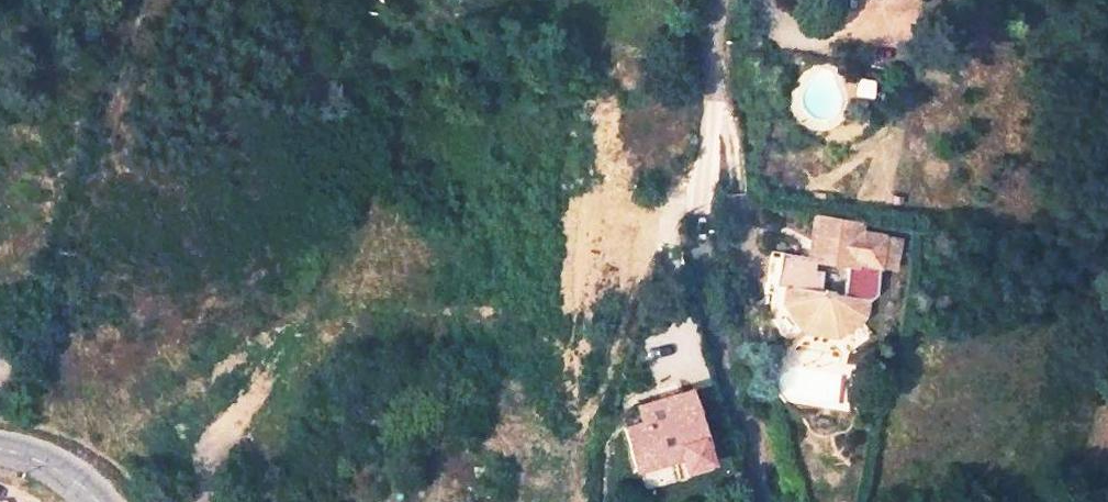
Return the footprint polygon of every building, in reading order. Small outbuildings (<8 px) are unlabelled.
[(886,293),(890,264),(891,262),(895,262),(898,263),(903,235),(866,230),(867,223),(822,216),(822,218),(816,255),(787,250),(786,254),(782,280),(782,283),(788,284),(785,299),(809,333),(846,339),(873,317),(874,316),(877,299),(886,293)] [(634,420),(616,425),(629,467),(674,453),(679,467),(699,461),(678,391),(630,406),(634,420)]
